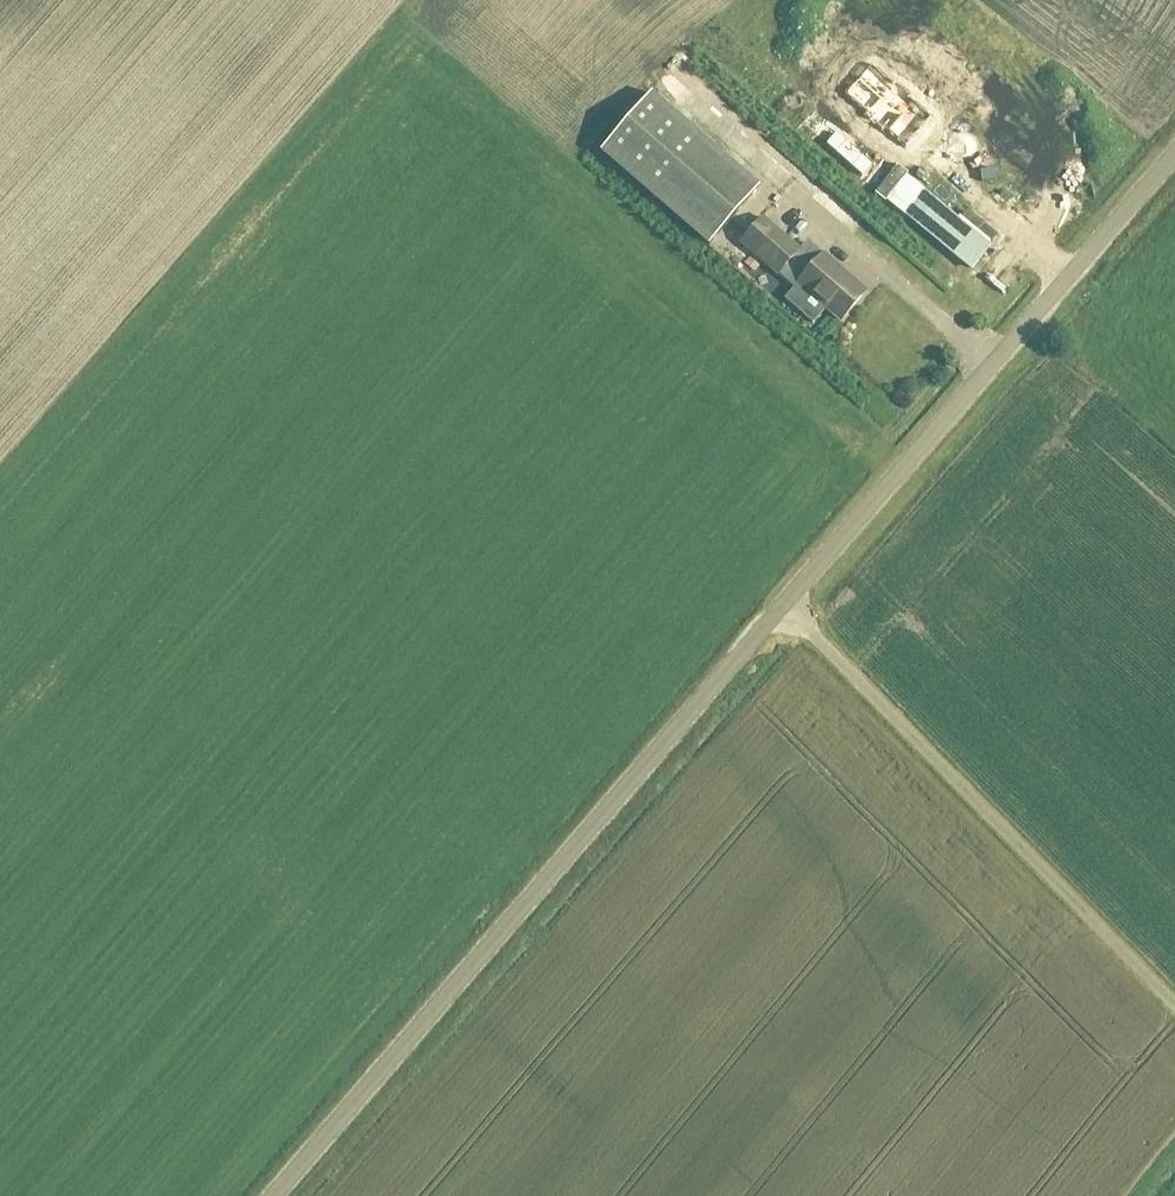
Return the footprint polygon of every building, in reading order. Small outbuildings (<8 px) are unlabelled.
[(872,66),(845,96),(866,115),(866,116),(883,132),(884,131),(906,149),(932,119),(911,100),(912,99),(894,83),(893,85),(872,66)] [(601,153),(709,246),(759,188),(652,95),(601,153)] [(777,275),(799,250),(763,218),(741,243),(777,275)] [(794,288),(784,298),(813,324),(826,309),(841,321),(866,292),(823,255),(797,283),(794,288)]
